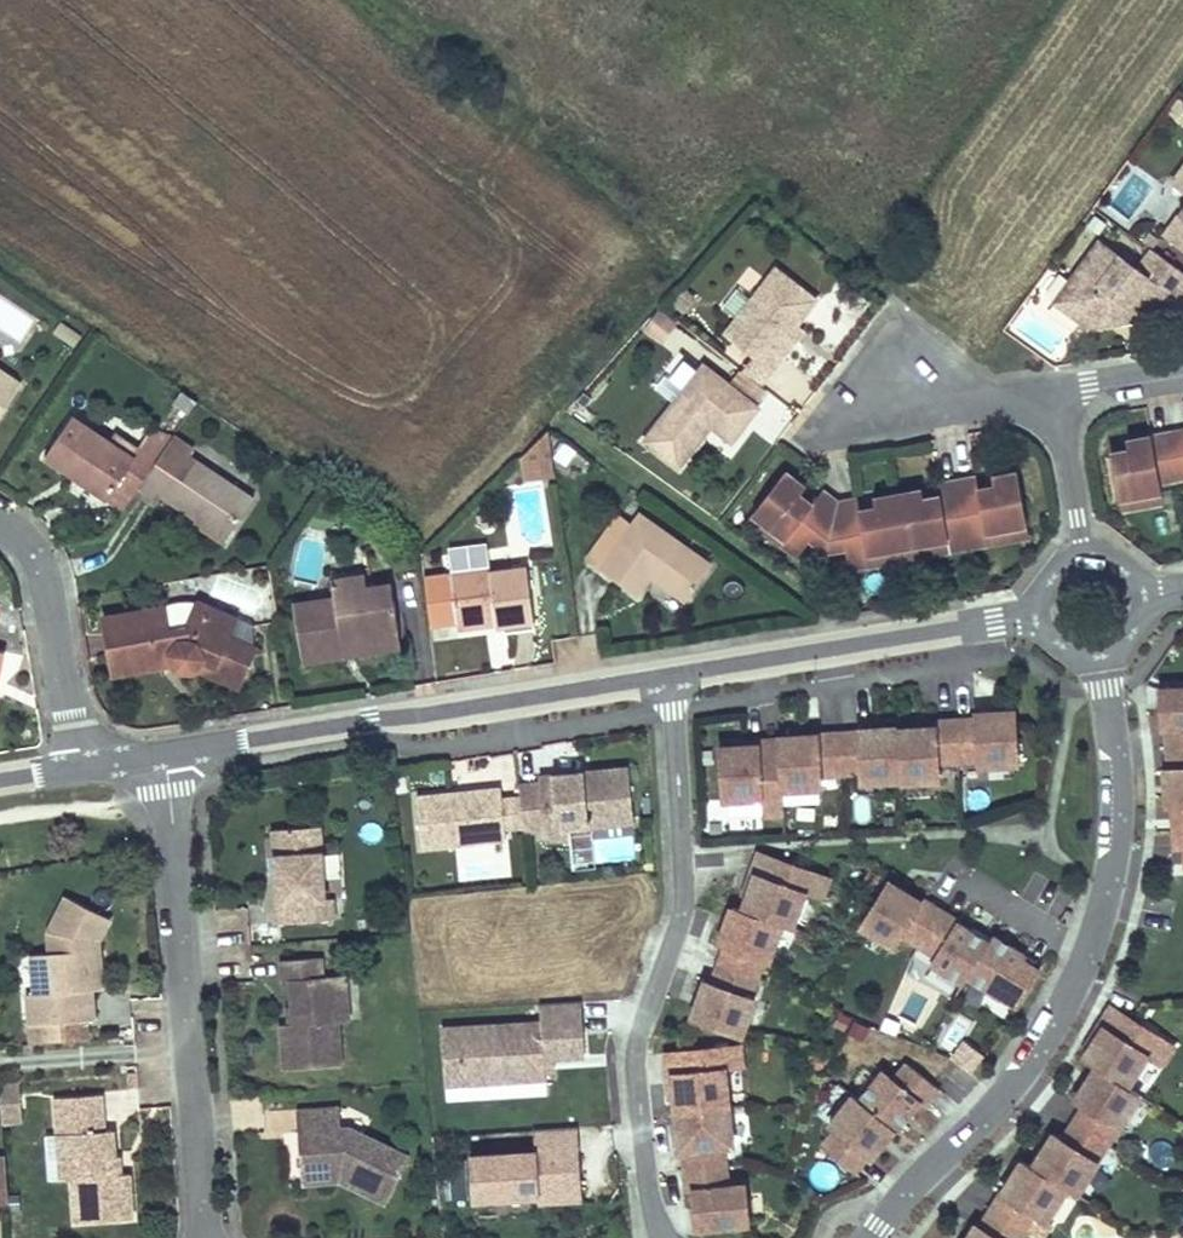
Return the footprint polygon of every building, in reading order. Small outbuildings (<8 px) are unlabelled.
[(1172,183),(1182,191),(1182,167),(1172,183)] [(1164,235),(1182,249),(1182,209),(1164,235)] [(1182,288),(1182,272),(1152,249),(1137,268),(1099,241),(1054,302),(1088,326),(1116,322),(1133,299),(1150,312),(1160,298),(1170,305),(1182,288)] [(777,268),(725,335),(771,370),(784,354),(778,349),(797,325),(817,300),(777,268)] [(1116,322),(1146,318),(1150,312),(1133,299),(1116,322)] [(643,330),(663,340),(675,317),(654,307),(643,330)] [(52,333),(76,349),(84,337),(60,321),(52,333)] [(778,349),(784,354),(803,330),(797,325),(778,349)] [(732,442),(759,407),(704,364),(644,441),(678,468),(703,436),(696,432),(705,420),(711,426),(732,442)] [(23,383),(0,368),(0,418),(23,383)] [(145,476),(173,435),(151,432),(138,451),(133,459),(108,443),(72,418),(44,460),(106,501),(117,485),(133,495),(145,476)] [(696,432),(703,436),(711,426),(705,420),(696,432)] [(1170,434),(1178,478),(1182,477),(1182,431),(1170,434)] [(1128,450),(1112,453),(1120,497),(1162,489),(1160,481),(1178,478),(1170,434),(1127,441),(1128,450)] [(138,451),(113,435),(108,443),(133,459),(138,451)] [(195,450),(173,435),(145,476),(166,491),(163,496),(197,518),(228,539),(256,498),(192,455),(195,450)] [(519,441),(521,476),(550,475),(548,440),(519,441)] [(1127,441),(1109,443),(1112,453),(1128,450),(1127,441)] [(805,487),(785,472),(754,512),(786,538),(782,543),(799,555),(810,541),(819,529),(830,538),(838,503),(822,491),(812,504),(799,495),(805,487)] [(978,478),(957,482),(969,546),(989,542),(987,531),(1027,523),(1018,473),(993,477),(995,486),(979,489),(978,478)] [(923,490),(899,495),(907,544),(947,537),(949,549),(969,546),(957,482),(938,485),(940,497),(924,499),(923,490)] [(1162,489),(1120,497),(1122,511),(1164,504),(1162,489)] [(858,499),(838,503),(830,538),(843,535),(846,549),(850,568),(870,564),(868,552),(907,544),(899,495),(874,499),(876,508),(860,511),(858,499)] [(754,512),(750,517),(782,543),(786,538),(754,512)] [(589,559),(636,591),(650,571),(691,600),(715,564),(643,514),(634,528),(617,517),(589,559)] [(228,539),(197,518),(193,524),(224,544),(228,539)] [(987,531),(989,542),(1030,537),(1027,523),(987,531)] [(810,541),(826,554),(830,538),(819,529),(810,541)] [(830,538),(826,554),(846,549),(843,535),(830,538)] [(907,544),(910,557),(949,549),(947,537),(907,544)] [(868,552),(870,564),(910,557),(907,544),(868,552)] [(453,559),(455,577),(492,572),(490,554),(453,559)] [(492,572),(455,577),(462,625),(499,620),(500,627),(537,622),(531,571),(495,575),(494,572),(492,572)] [(335,600),(293,606),(302,663),(345,656),(342,640),(397,630),(400,630),(392,585),(368,589),(366,575),(332,581),(335,600)] [(642,590),(674,611),(681,600),(649,579),(642,590)] [(164,610),(113,618),(116,637),(108,638),(113,674),(161,667),(160,658),(169,657),(172,665),(175,670),(179,673),(183,675),(188,676),(195,676),(199,673),(203,671),(229,678),(238,647),(219,641),(224,622),(187,612),(185,609),(183,608),(179,605),(173,605),(168,607),(164,610)] [(105,619),(108,638),(116,637),(113,618),(105,619)] [(499,620),(462,625),(462,633),(500,627),(499,620)] [(247,650),(252,628),(224,622),(219,641),(238,647),(229,678),(203,671),(199,673),(195,676),(188,676),(236,690),(247,650)] [(397,630),(342,640),(345,656),(401,647),(397,630)] [(1162,725),(1172,724),(1173,744),(1182,743),(1182,685),(1160,686),(1162,725)] [(1008,708),(969,710),(969,716),(949,718),(952,757),(972,756),(972,762),(1011,760),(1008,708)] [(949,718),(927,719),(928,725),(891,727),(894,776),(894,779),(932,776),(931,759),(952,757),(949,718)] [(890,724),(851,727),(851,730),(831,731),(834,771),(854,770),(854,779),(894,776),(891,727),(890,724)] [(831,731),(773,735),(773,737),(776,787),(814,784),(814,772),(834,771),(831,731)] [(750,743),(714,745),(717,797),(754,795),(755,813),(777,811),(776,787),(773,737),(750,738),(750,743)] [(1165,765),(1167,804),(1173,804),(1182,803),(1182,743),(1173,744),(1175,765),(1165,765)] [(530,780),(509,782),(511,795),(514,823),(514,830),(535,828),(536,838),(561,835),(560,826),(559,821),(582,819),(583,824),(625,819),(619,764),(543,772),(543,778),(530,780)] [(491,786),(407,794),(412,844),(497,836),(495,824),(492,797),(491,786)] [(511,795),(492,797),(495,824),(514,823),(511,795)] [(1176,842),(1182,841),(1182,803),(1173,804),(1176,842)] [(302,826),(256,830),(258,858),(263,858),(265,876),(260,877),(263,924),(317,920),(315,899),(308,899),(302,826)] [(455,843),(458,880),(502,876),(500,840),(455,843)] [(752,851),(745,872),(749,874),(736,908),(775,922),(785,926),(798,891),(815,897),(822,876),(752,851)] [(855,924),(888,945),(895,933),(913,943),(934,909),(915,897),(914,899),(882,880),(855,924)] [(14,997),(17,1027),(80,1023),(78,993),(75,954),(87,953),(86,944),(97,921),(53,899),(36,934),(37,955),(19,956),(22,995),(14,997)] [(726,905),(713,941),(720,943),(713,963),(750,977),(757,957),(762,959),(775,922),(736,908),(726,905)] [(961,977),(984,940),(934,909),(913,943),(930,954),(924,963),(957,983),(961,977)] [(1020,953),(988,933),(984,940),(961,977),(992,996),(995,993),(1013,1004),(1034,969),(1016,958),(1020,953)] [(78,993),(89,992),(87,953),(75,954),(78,993)] [(265,1025),(269,1070),(326,1065),(322,1022),(321,1000),(331,999),(329,975),(306,977),(305,958),(266,961),(268,981),(275,981),(278,1024),(265,1025)] [(713,963),(705,983),(699,981),(686,1016),(734,1034),(748,998),(743,997),(750,977),(713,963)] [(333,1021),(331,999),(321,1000),(322,1022),(333,1021)] [(541,1022),(442,1028),(444,1058),(459,1057),(461,1083),(546,1078),(546,1069),(545,1057),(554,1057),(585,1055),(582,1001),(540,1004),(541,1022)] [(1108,1006),(1096,1025),(1099,1027),(1079,1058),(1092,1066),(1119,1084),(1138,1053),(1153,1063),(1166,1043),(1108,1006)] [(957,1023),(939,1040),(969,1073),(988,1056),(957,1023)] [(657,1053),(659,1075),(663,1075),(667,1111),(719,1106),(715,1069),(732,1067),(730,1045),(657,1053)] [(444,1058),(446,1084),(461,1083),(459,1057),(444,1058)] [(546,1069),(555,1069),(554,1057),(545,1057),(546,1069)] [(889,1080),(876,1070),(853,1099),(889,1128),(893,1131),(915,1103),(919,1106),(933,1088),(902,1063),(889,1080)] [(1092,1066),(1071,1099),(1081,1105),(1070,1122),(1099,1141),(1131,1092),(1119,1084),(1092,1066)] [(21,1082),(1,1083),(4,1121),(24,1120),(21,1082)] [(104,1092),(66,1095),(68,1132),(61,1132),(62,1156),(73,1156),(74,1175),(77,1221),(134,1217),(131,1172),(118,1173),(115,1128),(107,1129),(104,1092)] [(830,1130),(817,1147),(848,1172),(861,1155),(865,1158),(889,1128),(853,1099),(848,1095),(824,1125),(830,1130)] [(667,1111),(671,1151),(674,1150),(676,1170),(715,1166),(713,1146),(723,1145),(719,1106),(667,1111)] [(282,1113),(286,1175),(321,1172),(327,1177),(325,1181),(373,1202),(395,1156),(335,1129),(326,1130),(324,1109),(282,1113)] [(1059,1140),(1049,1134),(1029,1166),(1058,1185),(1068,1192),(1099,1141),(1070,1122),(1059,1140)] [(571,1151),(569,1126),(526,1129),(527,1153),(461,1157),(463,1198),(529,1194),(529,1200),(573,1197),(572,1175),(564,1176),(563,1152),(571,1151)] [(61,1132),(49,1133),(51,1177),(64,1176),(62,1156),(61,1132)] [(572,1175),(571,1151),(563,1152),(564,1176),(572,1175)] [(73,1156),(62,1156),(64,1176),(74,1175),(73,1156)] [(1029,1166),(1018,1160),(987,1210),(1020,1232),(1032,1214),(1038,1218),(1058,1185),(1029,1166)] [(688,1229),(739,1223),(735,1184),(717,1186),(715,1166),(676,1170),(678,1192),(684,1192),(688,1229)] [(287,1184),(325,1181),(327,1177),(321,1172),(286,1175),(287,1184)] [(971,1226),(963,1237),(1016,1237),(1020,1232),(987,1210),(975,1228),(971,1226)]
